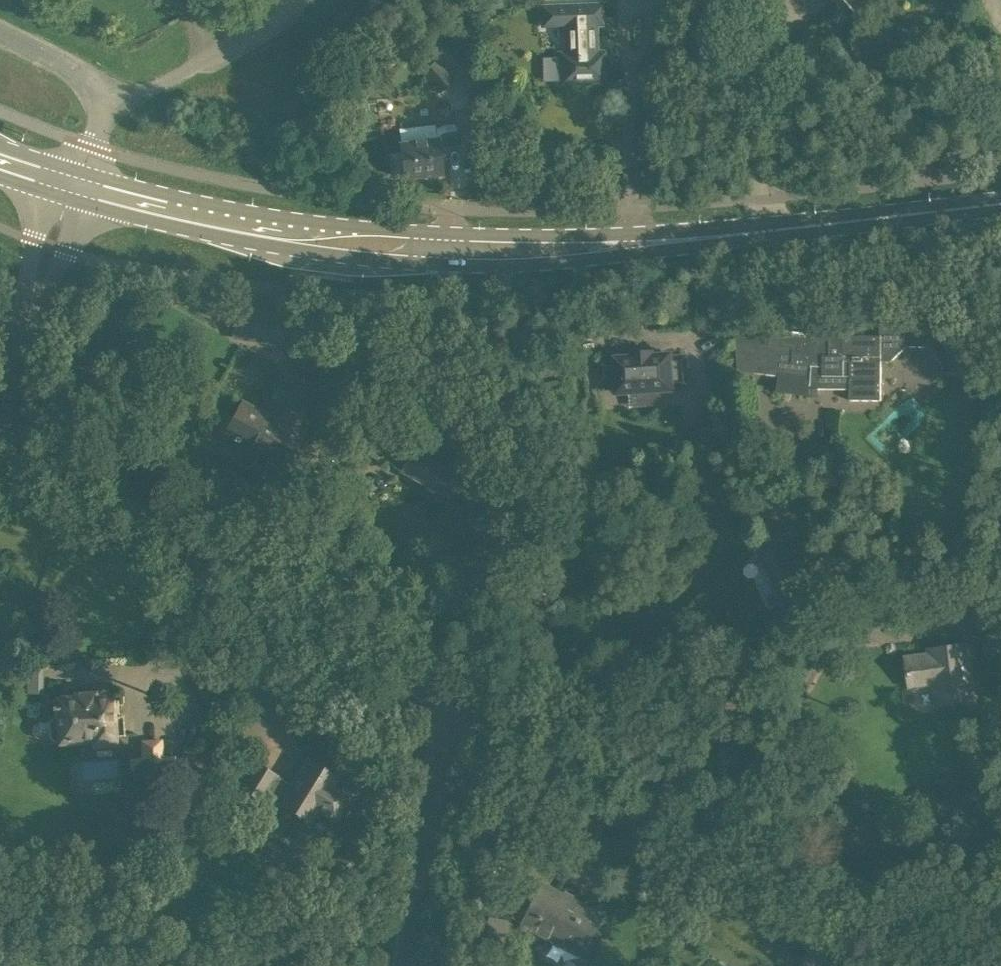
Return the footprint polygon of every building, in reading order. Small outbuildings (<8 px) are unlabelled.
[(854,11),(855,20),(873,19),(871,0),(844,0),(854,11)] [(561,55),(562,82),(603,81),(602,56),(595,56),(594,23),(599,23),(599,7),(543,8),(543,24),(566,24),(567,55),(561,55)] [(422,72),(440,92),(453,80),(436,61),(422,72)] [(393,157),(394,166),(399,169),(399,170),(404,169),(405,178),(417,176),(420,178),(426,178),(428,175),(441,173),(439,158),(440,158),(438,149),(437,146),(459,143),(457,133),(441,135),(441,140),(437,141),(437,140),(425,142),(425,140),(415,141),(415,143),(401,145),(402,153),(398,153),(393,157)] [(770,325),(734,320),(737,370),(778,375),(777,390),(809,391),(817,391),(817,387),(850,388),(850,399),(880,400),(880,361),(890,361),(905,346),(928,346),(928,327),(913,327),(913,322),(880,322),(880,336),(843,335),(842,355),(829,356),(830,339),(770,332),(770,325)] [(611,362),(597,363),(598,385),(612,384),(613,401),(674,397),(673,392),(689,391),(687,358),(671,358),(671,357),(610,360),(611,362)] [(239,444),(240,441),(286,466),(302,436),(294,431),(302,416),(301,415),(315,389),(310,386),(316,376),(289,361),(269,398),(262,412),(244,402),(234,419),(228,416),(219,434),(239,444)] [(354,436),(362,449),(365,447),(380,464),(387,457),(395,466),(402,469),(400,472),(449,500),(461,477),(415,451),(407,440),(400,445),(377,418),(354,436)] [(769,576),(778,599),(798,591),(811,570),(807,559),(798,538),(781,545),(780,543),(763,550),(773,574),(769,576)] [(961,612),(964,638),(988,635),(985,609),(961,612)] [(936,707),(975,701),(968,643),(927,648),(928,653),(905,656),(909,687),(933,684),(936,707)] [(43,686),(27,686),(27,695),(43,695),(43,686)] [(75,697),(57,698),(57,701),(53,701),(54,714),(57,714),(48,722),(38,723),(36,724),(34,725),(33,726),(33,728),(32,729),(32,731),(33,734),(34,735),(35,736),(36,736),(38,737),(39,737),(49,737),(54,742),(79,740),(79,735),(92,734),(93,745),(114,743),(113,736),(123,735),(122,716),(116,716),(115,701),(111,701),(110,695),(93,696),(93,694),(75,695),(75,697)] [(130,759),(131,780),(144,779),(145,797),(166,795),(163,740),(142,741),(143,758),(130,759)] [(255,764),(241,787),(272,806),(276,800),(308,820),(315,808),(334,820),(348,796),(330,785),(335,776),(309,760),(291,788),(274,777),(275,776),(255,764)] [(516,867),(503,860),(496,874),(508,881),(516,867)] [(523,923),(582,955),(603,916),(544,884),(523,923)] [(495,956),(498,935),(499,927),(487,925),(477,923),(473,952),(483,954),(495,956)]
